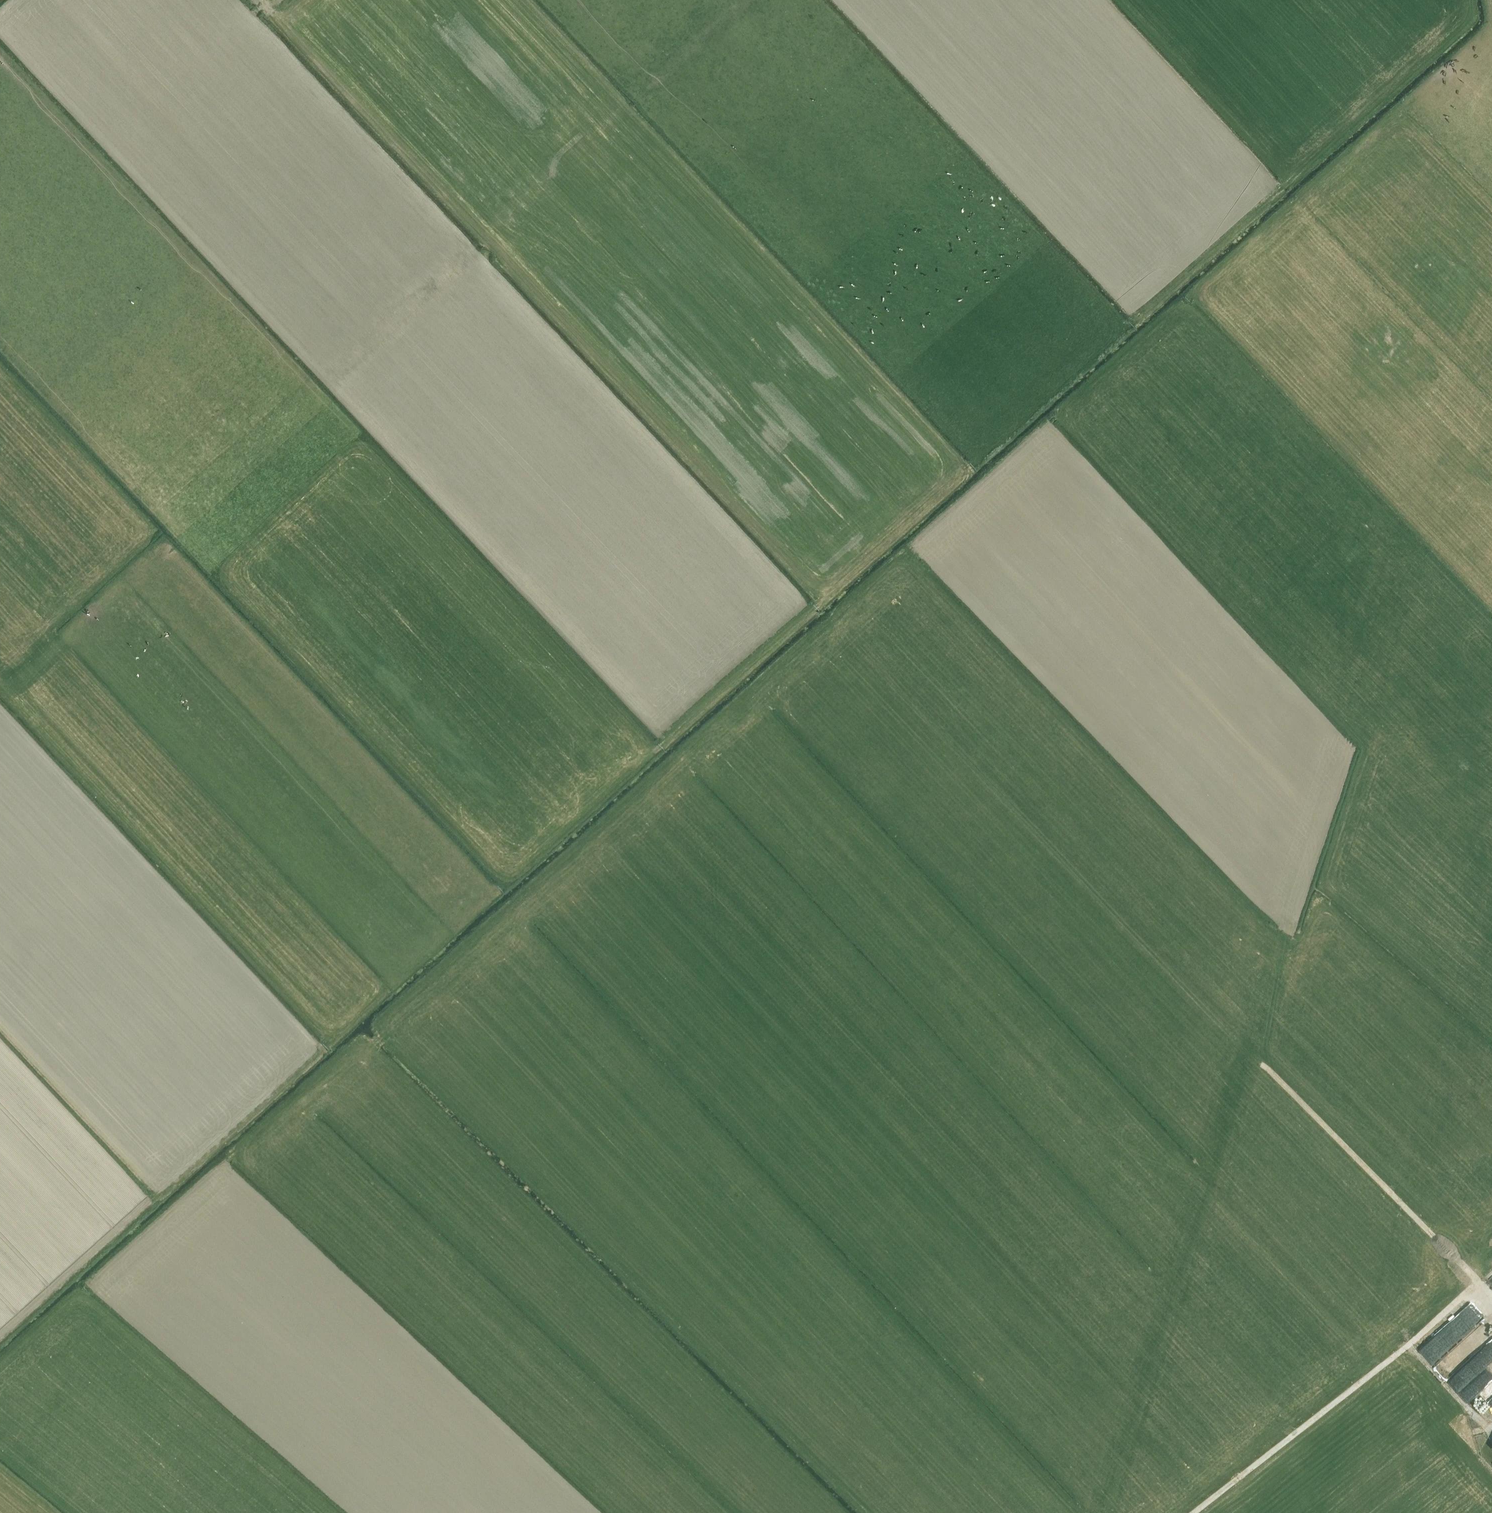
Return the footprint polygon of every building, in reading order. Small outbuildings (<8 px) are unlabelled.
[(1430,1342),(1443,1355),(1438,1360),(1450,1372),(1461,1362),(1473,1374),(1491,1355),(1491,1320),(1484,1312),(1489,1308),(1477,1296),(1430,1342)] [(1491,1373),(1491,1360),(1464,1387),(1470,1394),(1491,1373)]
